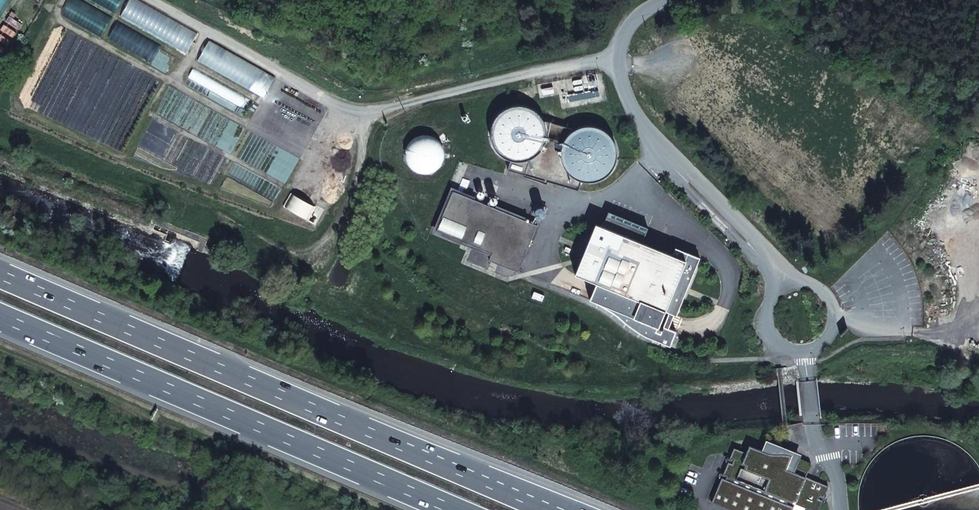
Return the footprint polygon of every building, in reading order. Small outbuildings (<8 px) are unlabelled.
[(516,160),(524,157),(532,151),(537,144),(539,135),(539,125),(535,117),(529,110),(521,105),(512,103),(503,105),(494,109),(488,116),(484,124),(483,133),(485,143),(490,151),(497,157),(506,160),(516,160)] [(580,179),(589,178),(597,174),(603,168),(607,160),(608,151),(606,142),(602,134),(594,128),(586,125),(577,125),(568,128),(561,133),(556,140),(554,149),(554,158),(557,166),(563,173),(571,178),(580,179)] [(426,173),(432,171),(438,167),(441,162),(443,155),(443,149),(440,142),(436,137),(430,134),(424,132),(417,133),(411,136),(406,141),(403,147),(402,154),(403,161),(407,167),(413,171),(419,173),(426,173)] [(518,272),(537,225),(453,191),(436,230),(492,253),(489,260),(518,272)] [(602,226),(596,224),(575,274),(597,283),(665,311),(669,312),(674,314),(676,315),(700,258),(688,253),(687,253),(675,248),(672,255),(642,242),(648,228),(608,212),(602,226)] [(590,300),(631,327),(635,317),(658,327),(665,311),(597,283),(590,300)] [(669,345),(675,331),(663,326),(662,328),(658,327),(635,317),(631,327),(653,339),(662,343),(662,342),(669,345)] [(712,502),(731,509),(792,509),(794,507),(786,504),(787,500),(811,509),(818,509),(823,500),(818,498),(819,495),(824,497),(828,486),(806,477),(811,463),(797,458),(791,455),(779,453),(767,452),(764,451),(749,445),(746,452),(734,447),(730,458),(734,460),(733,463),(728,461),(723,474),(728,476),(726,479),(722,477),(712,502)]
